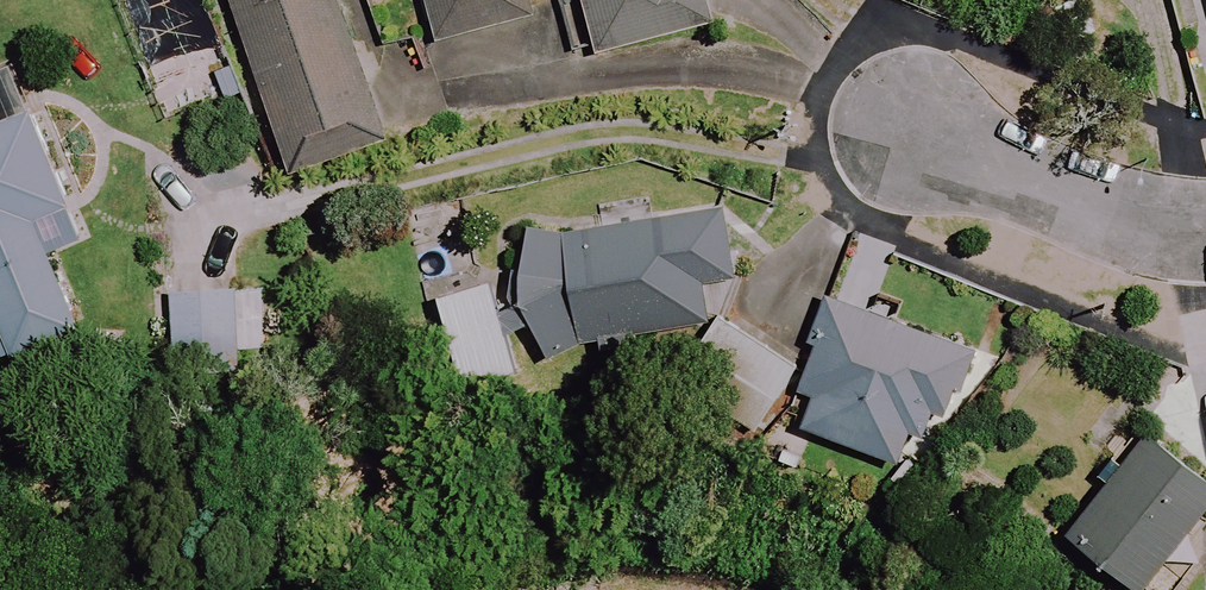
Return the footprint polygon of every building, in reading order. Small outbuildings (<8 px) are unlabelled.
[(344,0),(236,0),(294,166),(390,132),(344,0)] [(537,0),(434,0),(444,36),(540,10),(537,0)] [(606,49),(718,18),(713,0),(593,0),(606,49)] [(10,354),(84,327),(45,222),(75,211),(35,102),(0,115),(0,327),(10,354)] [(535,222),(530,296),(557,356),(589,338),(607,335),(609,345),(645,341),(643,328),(717,318),(711,272),(737,268),(729,205),(660,211),(570,227),(535,222)] [(498,277),(446,293),(474,385),(525,370),(498,277)] [(984,346),(838,289),(818,340),(825,342),(808,386),(821,391),(810,419),(909,457),(921,426),(934,431),(943,408),(957,413),(984,346)] [(804,362),(720,315),(681,385),(765,432),(804,362)] [(1155,430),(1074,527),(1147,588),(1205,517),(1205,473),(1155,430)]
